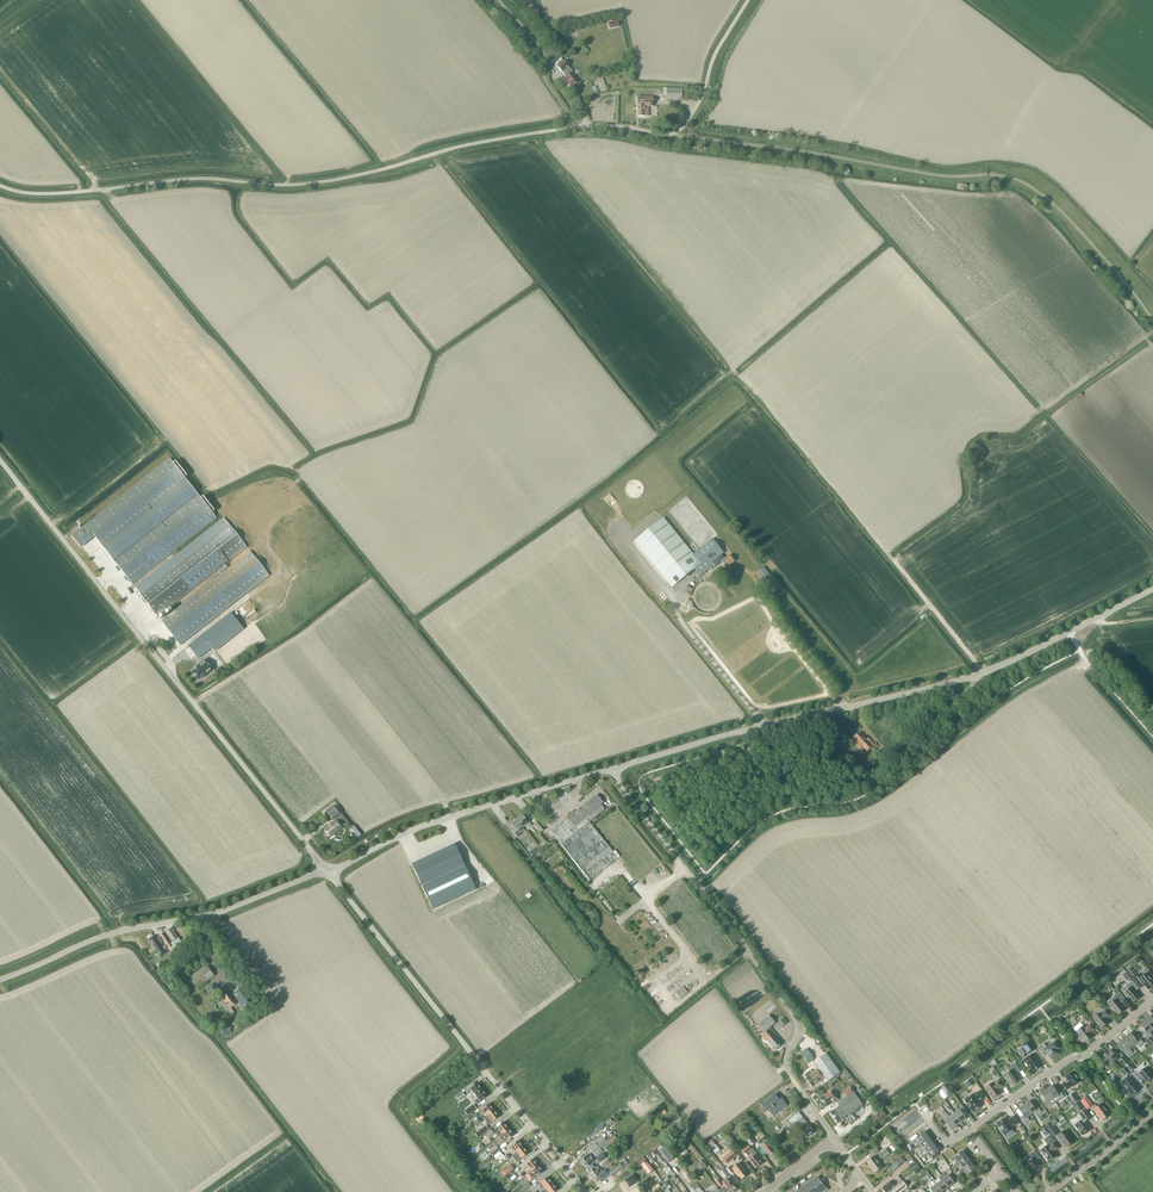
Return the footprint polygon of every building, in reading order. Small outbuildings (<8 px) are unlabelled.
[(569,67),(569,66),(563,60),(556,66),(562,72),(566,76),(564,78),(570,86),(571,85),(573,87),(579,82),(571,73),(573,72),(569,67)] [(604,77),(592,80),(595,93),(608,90),(604,77)] [(681,99),(681,89),(666,89),(666,99),(681,99)] [(652,107),(652,98),(638,98),(638,117),(648,117),(648,107),(652,107)] [(113,560),(197,494),(193,488),(185,478),(187,476),(176,461),(173,463),(169,459),(72,536),(78,544),(81,547),(95,536),(99,542),(109,554),(113,560)] [(605,497),(612,505),(617,500),(611,493),(605,497)] [(197,494),(113,560),(123,572),(132,584),(214,519),(216,518),(212,513),(215,511),(203,496),(200,498),(197,494)] [(158,617),(247,547),(224,518),(135,587),(139,592),(141,595),(158,617)] [(701,576),(714,565),(716,567),(722,562),(727,568),(735,561),(730,555),(726,559),(722,555),(725,553),(713,539),(694,554),(664,518),(635,542),(673,588),(696,569),(701,576)] [(259,563),(250,551),(161,621),(171,634),(180,646),(269,576),(259,563)] [(268,568),(259,555),(256,557),(265,570),(268,568)] [(764,567),(759,571),(764,578),(770,574),(764,567)] [(231,612),(188,646),(194,653),(200,648),(205,654),(213,648),(216,652),(244,629),(242,627),(238,622),(231,612)] [(204,677),(215,669),(206,658),(196,667),(197,668),(192,672),(196,677),(198,680),(203,676),(204,677)] [(867,751),(874,745),(868,737),(865,739),(860,733),(853,739),(860,748),(863,746),(867,751)] [(567,819),(574,827),(589,815),(592,820),(605,809),(601,805),(603,803),(597,795),(571,815),(567,819)] [(327,813),(326,813),(332,821),(335,819),(341,813),(335,806),(327,813)] [(527,818),(525,819),(522,815),(516,819),(522,827),(526,823),(530,827),(532,826),(529,821),(530,821),(527,818)] [(592,820),(589,815),(574,827),(573,828),(565,819),(551,830),(590,880),(618,858),(589,822),(592,820)] [(335,820),(323,829),(330,838),(331,837),(334,835),(343,828),(336,820),(336,819),(335,820)] [(524,829),(522,827),(516,819),(510,824),(514,828),(512,830),(514,833),(518,837),(521,834),(520,833),(524,829)] [(533,823),(541,832),(545,829),(538,819),(533,823)] [(455,844),(412,864),(431,906),(474,885),(455,844)] [(178,938),(172,928),(165,932),(172,942),(178,938)] [(166,943),(170,941),(163,932),(160,935),(166,943)] [(163,946),(161,943),(163,942),(159,937),(158,938),(155,935),(148,940),(156,951),(163,946)] [(182,942),(179,938),(171,943),(174,947),(182,942)] [(156,951),(161,957),(167,952),(165,949),(167,948),(165,945),(163,946),(156,951)] [(197,988),(214,976),(207,966),(190,979),(197,988)] [(1136,974),(1130,967),(1126,970),(1132,978),(1136,974)] [(1146,973),(1141,977),(1139,974),(1133,979),(1141,988),(1144,985),(1148,990),(1152,986),(1152,981),(1146,973)] [(1133,1003),(1140,997),(1134,990),(1137,987),(1132,981),(1125,986),(1128,990),(1125,993),(1133,1003)] [(225,985),(218,991),(226,1002),(223,1005),(224,1007),(226,1009),(231,1016),(235,1013),(231,1008),(238,1003),(225,985)] [(244,1009),(255,1001),(244,986),(233,994),(244,1009)] [(683,987),(676,994),(681,999),(688,991),(683,987)] [(1114,1001),(1109,1005),(1118,1015),(1125,1009),(1120,1003),(1123,1001),(1118,994),(1112,999),(1114,1001)] [(1101,1013),(1093,1019),(1102,1029),(1109,1023),(1106,1019),(1107,1018),(1111,1015),(1106,1010),(1101,1013)] [(1089,1020),(1085,1014),(1080,1018),(1085,1024),(1089,1020)] [(769,1015),(758,1026),(764,1033),(762,1035),(767,1040),(776,1050),(782,1044),(776,1038),(778,1036),(770,1027),(776,1022),(769,1015)] [(778,1023),(782,1028),(788,1022),(784,1018),(778,1023)] [(1150,1032),(1152,1029),(1145,1021),(1137,1027),(1137,1028),(1141,1025),(1145,1031),(1142,1033),(1148,1039),(1152,1036),(1150,1032)] [(1096,1029),(1091,1023),(1085,1028),(1084,1026),(1076,1032),(1085,1043),(1093,1037),(1090,1034),(1096,1029)] [(1125,1038),(1133,1046),(1136,1044),(1139,1047),(1144,1043),(1138,1037),(1136,1039),(1131,1034),(1134,1031),(1125,1038)] [(1130,1049),(1133,1046),(1125,1038),(1117,1044),(1118,1045),(1121,1042),(1125,1048),(1123,1050),(1128,1056),(1132,1053),(1130,1049)] [(1022,1045),(1028,1054),(1035,1049),(1029,1040),(1022,1045)] [(1060,1048),(1056,1042),(1047,1048),(1044,1043),(1038,1048),(1044,1057),(1048,1054),(1052,1059),(1059,1054),(1057,1050),(1060,1048)] [(1111,1051),(1101,1059),(1107,1066),(1110,1064),(1114,1060),(1117,1057),(1111,1051)] [(813,1073),(807,1078),(806,1078),(812,1087),(825,1078),(828,1082),(841,1073),(826,1053),(814,1062),(818,1068),(812,1072),(813,1073)] [(1039,1062),(1033,1054),(1024,1060),(1030,1068),(1031,1068),(1033,1071),(1040,1067),(1038,1063),(1039,1062)] [(1124,1057),(1119,1060),(1124,1067),(1129,1063),(1124,1057)] [(1015,1063),(1008,1068),(1010,1071),(1005,1075),(1012,1086),(1021,1080),(1016,1073),(1020,1071),(1015,1063)] [(1126,1067),(1130,1072),(1134,1068),(1130,1063),(1126,1067)] [(1130,1072),(1126,1067),(1121,1071),(1125,1077),(1130,1072)] [(1152,1077),(1152,1076),(1146,1068),(1139,1074),(1136,1071),(1133,1074),(1138,1080),(1141,1077),(1146,1083),(1152,1077)] [(804,1074),(807,1078),(813,1073),(812,1072),(811,1070),(804,1074)] [(1073,1072),(1066,1077),(1068,1080),(1063,1083),(1067,1089),(1072,1086),(1072,1087),(1080,1081),(1073,1072)] [(1139,1089),(1128,1076),(1121,1083),(1131,1095),(1139,1089)] [(972,1078),(967,1081),(971,1087),(976,1084),(975,1082),(972,1078)] [(999,1090),(1005,1086),(1000,1079),(994,1083),(993,1083),(986,1088),(993,1099),(1001,1094),(999,1090)] [(475,1095),(482,1090),(477,1083),(469,1090),(472,1093),(473,1092),(475,1095)] [(1047,1090),(1056,1103),(1065,1097),(1060,1090),(1057,1092),(1053,1086),(1056,1084),(1053,1086),(1047,1090)] [(851,1087),(850,1086),(842,1092),(847,1098),(855,1092),(851,1087)] [(480,1101),(487,1096),(482,1090),(475,1095),(478,1098),(474,1101),(476,1104),(480,1101)] [(832,1103),(833,1104),(839,1100),(832,1090),(821,1098),(827,1107),(832,1103)] [(1056,1103),(1047,1090),(1038,1096),(1042,1094),(1046,1100),(1043,1102),(1047,1109),(1052,1105),(1056,1103)] [(985,1097),(981,1091),(974,1096),(973,1094),(965,1100),(974,1112),(981,1107),(979,1103),(980,1101),(985,1097)] [(465,1096),(462,1092),(456,1097),(459,1101),(465,1096)] [(1079,1100),(1074,1092),(1068,1096),(1074,1104),(1079,1100)] [(787,1105),(782,1098),(780,1100),(775,1093),(761,1104),(763,1105),(761,1107),(764,1111),(768,1108),(774,1115),(787,1105)] [(863,1106),(855,1093),(839,1104),(840,1106),(831,1112),(838,1122),(848,1114),(853,1121),(856,1119),(852,1114),(863,1106)] [(1095,1104),(1093,1105),(1087,1097),(1081,1102),(1087,1110),(1092,1106),(1094,1109),(1094,1110),(1102,1121),(1110,1115),(1102,1104),(1097,1107),(1095,1104)] [(1024,1105),(1031,1115),(1034,1112),(1037,1116),(1042,1112),(1037,1106),(1034,1108),(1030,1101),(1033,1099),(1024,1105)] [(1080,1112),(1084,1109),(1079,1102),(1075,1105),(1080,1112)] [(473,1104),(464,1111),(467,1115),(476,1108),(473,1104)] [(482,1109),(483,1110),(480,1112),(482,1114),(485,1112),(487,1115),(494,1110),(489,1104),(482,1109)] [(1028,1116),(1031,1115),(1024,1105),(1015,1111),(1016,1111),(1019,1109),(1023,1115),(1020,1117),(1025,1124),(1030,1121),(1028,1116)] [(966,1119),(956,1106),(954,1107),(957,1111),(954,1113),(961,1122),(966,1118),(966,1119)] [(488,1125),(499,1117),(494,1110),(487,1115),(484,1118),(486,1122),(486,1123),(488,1125)] [(954,1113),(951,1110),(949,1111),(952,1115),(949,1117),(956,1126),(961,1122),(954,1113)] [(1090,1130),(1085,1122),(1091,1118),(1085,1110),(1079,1114),(1083,1120),(1075,1126),(1083,1136),(1090,1130)] [(784,1123),(787,1128),(788,1128),(793,1124),(803,1117),(799,1112),(784,1123)] [(949,1117),(946,1113),(944,1115),(947,1119),(944,1121),(951,1130),(956,1126),(949,1117)] [(1007,1121),(1005,1118),(997,1124),(1001,1130),(1000,1131),(1003,1135),(1004,1135),(1005,1135),(1013,1130),(1011,1128),(1019,1123),(1014,1116),(1007,1121)] [(808,1137),(814,1132),(803,1117),(793,1124),(796,1128),(798,1130),(801,1128),(808,1137)] [(498,1137),(508,1129),(503,1122),(493,1130),(495,1132),(495,1133),(498,1137)] [(1059,1133),(1051,1122),(1045,1126),(1054,1137),(1059,1133)] [(485,1125),(479,1130),(483,1134),(483,1133),(488,1130),(489,1129),(485,1125)] [(604,1127),(602,1125),(597,1129),(588,1135),(590,1137),(599,1131),(604,1127)] [(494,1134),(491,1129),(485,1133),(489,1138),(494,1134)] [(507,1140),(514,1135),(508,1129),(498,1137),(496,1139),(501,1145),(507,1140)] [(919,1143),(928,1136),(925,1131),(912,1141),(913,1143),(917,1140),(919,1143)] [(1074,1142),(1065,1131),(1057,1136),(1063,1144),(1064,1144),(1067,1148),(1074,1142)] [(595,1157),(609,1146),(601,1135),(594,1141),(595,1142),(588,1148),(595,1157)] [(756,1143),(750,1135),(745,1139),(751,1147),(756,1143)] [(1048,1145),(1041,1151),(1049,1161),(1056,1155),(1053,1151),(1055,1150),(1055,1151),(1059,1148),(1054,1142),(1052,1144),(1050,1142),(1053,1140),(1050,1135),(1044,1140),(1048,1145)] [(923,1148),(932,1141),(928,1136),(919,1143),(916,1146),(917,1148),(921,1145),(923,1148)] [(770,1157),(776,1152),(765,1138),(760,1142),(762,1145),(761,1146),(770,1157)] [(517,1152),(523,1147),(518,1141),(510,1147),(512,1150),(514,1149),(517,1152)] [(932,1141),(923,1148),(919,1151),(921,1153),(924,1150),(926,1153),(936,1146),(932,1141)] [(716,1154),(721,1150),(716,1144),(712,1148),(716,1154)] [(500,1150),(496,1145),(488,1151),(492,1156),(500,1150)] [(743,1150),(745,1153),(744,1154),(747,1157),(746,1158),(748,1161),(750,1160),(756,1168),(763,1163),(758,1157),(759,1157),(757,1154),(755,1155),(752,1152),(751,1152),(750,1151),(752,1149),(749,1145),(743,1150)] [(667,1163),(675,1157),(667,1146),(659,1151),(667,1163)] [(926,1153),(923,1156),(924,1158),(928,1155),(930,1158),(932,1157),(937,1153),(939,1151),(936,1146),(926,1153)] [(513,1155),(512,1157),(516,1163),(528,1153),(523,1147),(517,1152),(513,1155)] [(738,1155),(731,1147),(720,1156),(727,1164),(738,1155)] [(883,1159),(890,1154),(886,1149),(879,1154),(883,1159)] [(960,1163),(967,1157),(962,1151),(955,1156),(950,1159),(952,1161),(956,1158),(959,1162),(960,1163)] [(1028,1170),(1031,1174),(1035,1171),(1035,1170),(1041,1166),(1037,1160),(1040,1158),(1035,1151),(1029,1155),(1031,1158),(1024,1163),(1029,1169),(1028,1170)] [(600,1162),(606,1158),(602,1153),(596,1158),(600,1162)] [(507,1160),(510,1157),(508,1154),(504,1157),(502,1154),(496,1159),(501,1165),(507,1160)] [(585,1168),(593,1162),(595,1161),(590,1154),(586,1157),(586,1156),(580,1161),(585,1168)] [(867,1162),(875,1173),(883,1167),(875,1156),(867,1162)] [(964,1168),(971,1163),(967,1157),(960,1163),(959,1162),(955,1165),(956,1167),(961,1164),(963,1168),(964,1168)] [(531,1171),(538,1165),(532,1159),(524,1166),(527,1169),(528,1167),(531,1171)] [(627,1164),(624,1159),(620,1162),(608,1172),(611,1176),(623,1167),(627,1164)] [(707,1167),(702,1160),(698,1163),(703,1170),(707,1167)] [(893,1172),(901,1165),(897,1160),(889,1166),(893,1172)] [(648,1174),(654,1170),(647,1161),(641,1165),(648,1174)] [(597,1167),(596,1166),(593,1162),(585,1168),(589,1173),(597,1167)] [(740,1162),(736,1165),(732,1168),(738,1176),(739,1175),(742,1180),(748,1175),(745,1170),(745,1169),(740,1162)] [(969,1175),(976,1169),(971,1163),(964,1168),(963,1168),(959,1171),(961,1173),(965,1170),(969,1175)] [(514,1169),(510,1165),(504,1170),(507,1174),(514,1169)] [(536,1177),(543,1172),(538,1165),(531,1171),(525,1176),(530,1182),(536,1177)] [(600,1170),(597,1167),(589,1173),(593,1179),(603,1172),(601,1169),(600,1170)] [(720,1171),(725,1178),(729,1175),(724,1169),(720,1171)] [(948,1187),(954,1183),(949,1175),(950,1175),(947,1171),(944,1172),(947,1176),(944,1179),(943,1180),(948,1187)] [(598,1184),(606,1178),(604,1175),(605,1174),(603,1172),(593,1179),(598,1184)] [(624,1180),(627,1184),(629,1187),(631,1186),(638,1181),(633,1174),(631,1176),(624,1180)] [(908,1187),(903,1181),(898,1175),(892,1180),(882,1188),(885,1191),(888,1191),(892,1189),(894,1191),(901,1191),(908,1187)] [(943,1180),(944,1179),(941,1175),(938,1177),(941,1181),(938,1184),(937,1184),(942,1191),(948,1187),(943,1180)] [(547,1177),(539,1184),(541,1188),(544,1186),(546,1189),(552,1184),(547,1177)] [(820,1180),(818,1177),(797,1191),(825,1191),(828,1190),(824,1179),(820,1180)] [(730,1181),(729,1182),(727,1179),(722,1183),(723,1184),(725,1187),(729,1191),(735,1191),(737,1190),(730,1181)] [(942,1191),(937,1184),(938,1184),(935,1180),(933,1181),(935,1185),(931,1189),(928,1191),(929,1191),(942,1191)] [(557,1190),(552,1184),(546,1189),(548,1191),(554,1191),(557,1190)]
